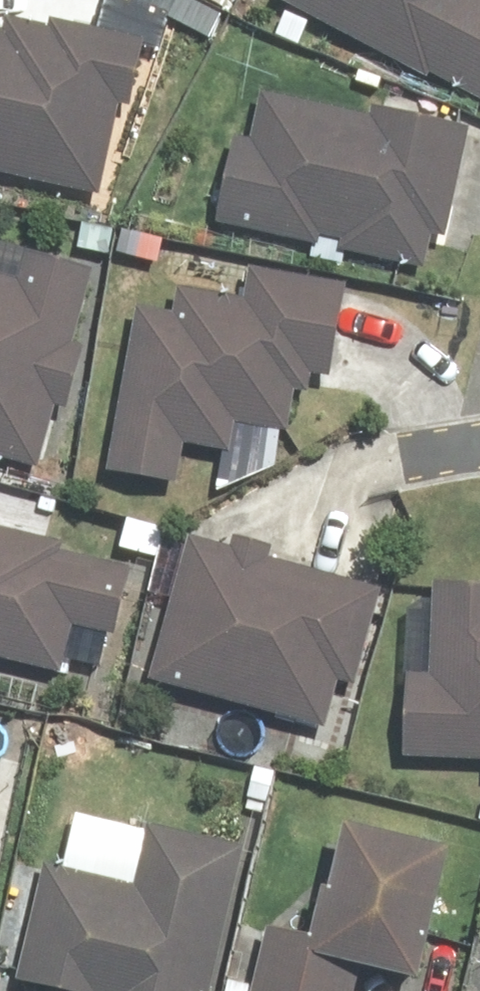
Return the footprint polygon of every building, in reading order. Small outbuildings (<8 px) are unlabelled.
[(270,9),(479,114),(479,3),(477,1),(478,0),(274,0),(270,9)] [(102,196),(115,113),(127,115),(136,51),(0,31),(0,181),(102,196)] [(222,141),(202,226),(416,277),(423,246),(447,251),(472,144),(266,96),(254,149),(222,141)] [(84,279),(0,255),(0,470),(44,483),(80,358),(63,353),(84,279)] [(129,291),(126,311),(99,484),(169,495),(176,446),(227,454),(231,424),(286,433),(291,401),(326,406),(344,290),(253,276),(248,309),(129,291)] [(225,556),(181,546),(148,687),(176,694),(174,702),(326,738),(336,698),(353,702),(377,598),(260,571),(265,548),(229,539),(225,556)] [(60,678),(68,636),(116,644),(129,573),(60,560),(61,552),(0,541),(0,667),(60,678)] [(426,595),(424,681),(403,680),(400,762),(440,764),(439,782),(479,783),(479,597),(426,595)] [(243,854),(153,832),(137,896),(44,872),(15,990),(209,990),(243,854)] [(333,837),(307,951),(256,939),(244,990),(353,990),(354,988),(367,990),(418,990),(447,862),(333,837)]
